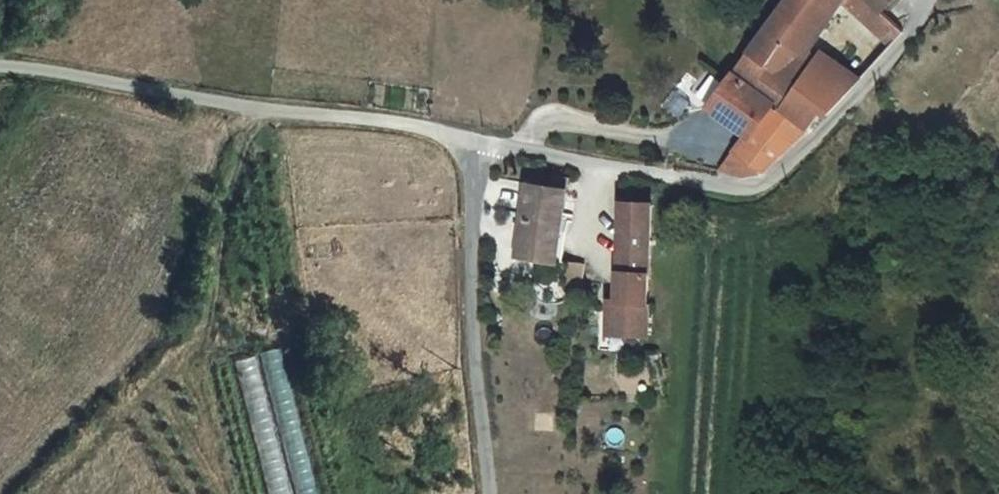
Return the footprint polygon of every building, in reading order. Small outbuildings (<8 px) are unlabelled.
[(825,36),(853,6),(858,0),(790,0),(740,71),(777,103),(809,129),(822,110),(826,114),(864,77),(825,36)] [(894,0),(858,0),(853,6),(892,47),(906,30),(885,9),(894,0)] [(738,109),(757,127),(777,103),(740,71),(738,70),(712,100),(731,117),(738,109)] [(762,173),(809,129),(777,103),(757,127),(738,151),(762,173)] [(762,173),(738,151),(715,179),(747,187),(762,173)] [(520,254),(559,262),(571,175),(556,173),(554,186),(529,184),(520,254)] [(647,271),(653,203),(625,201),(619,269),(612,268),(609,298),(645,301),(647,271)] [(239,406),(222,409),(242,493),(259,493),(239,406)]
